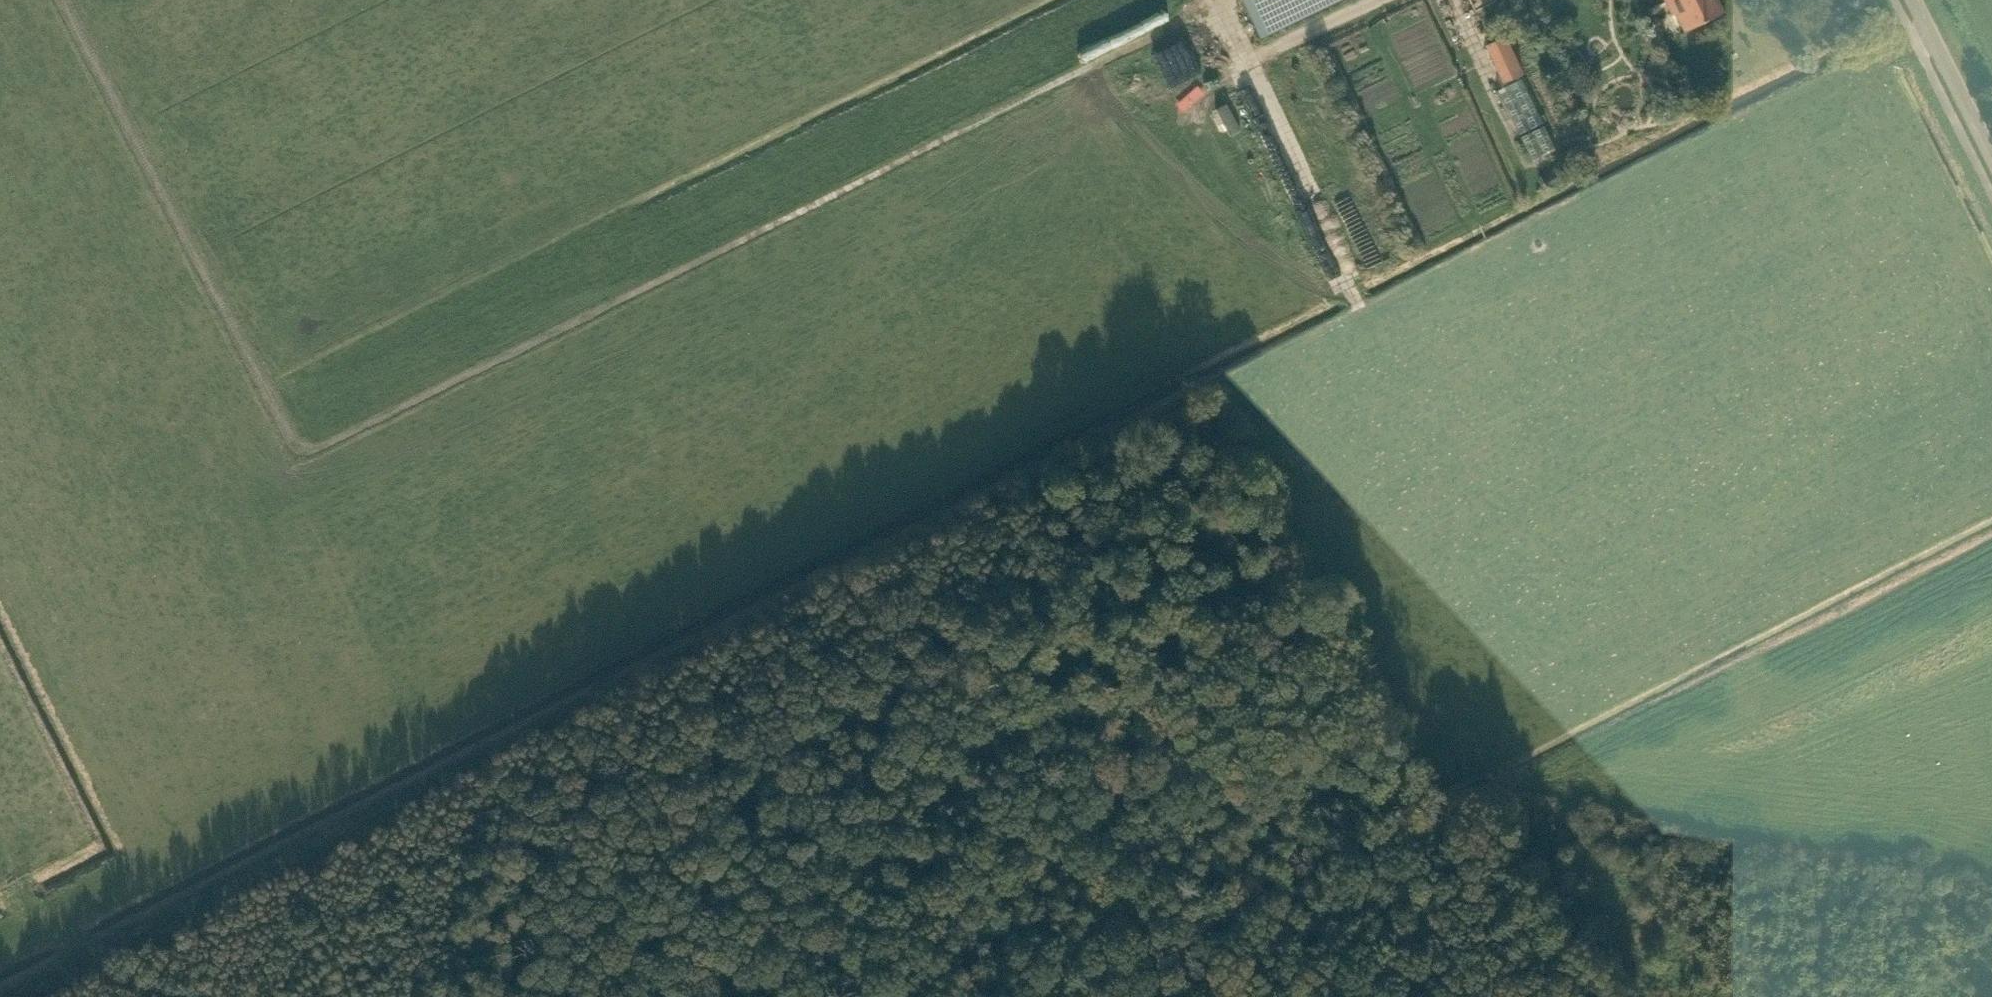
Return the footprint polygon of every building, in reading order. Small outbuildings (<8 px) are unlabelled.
[(1258,39),(1340,0),(1239,0),(1258,39)] [(1668,16),(1674,14),(1683,31),(1719,15),(1712,0),(1660,0),(1668,16)] [(1503,38),(1485,46),(1494,64),(1512,56),(1503,38)] [(1515,161),(1540,151),(1523,110),(1521,111),(1507,77),(1489,84),(1504,121),(1500,123),(1515,161)] [(1556,180),(1551,169),(1538,176),(1543,186),(1556,180)]
